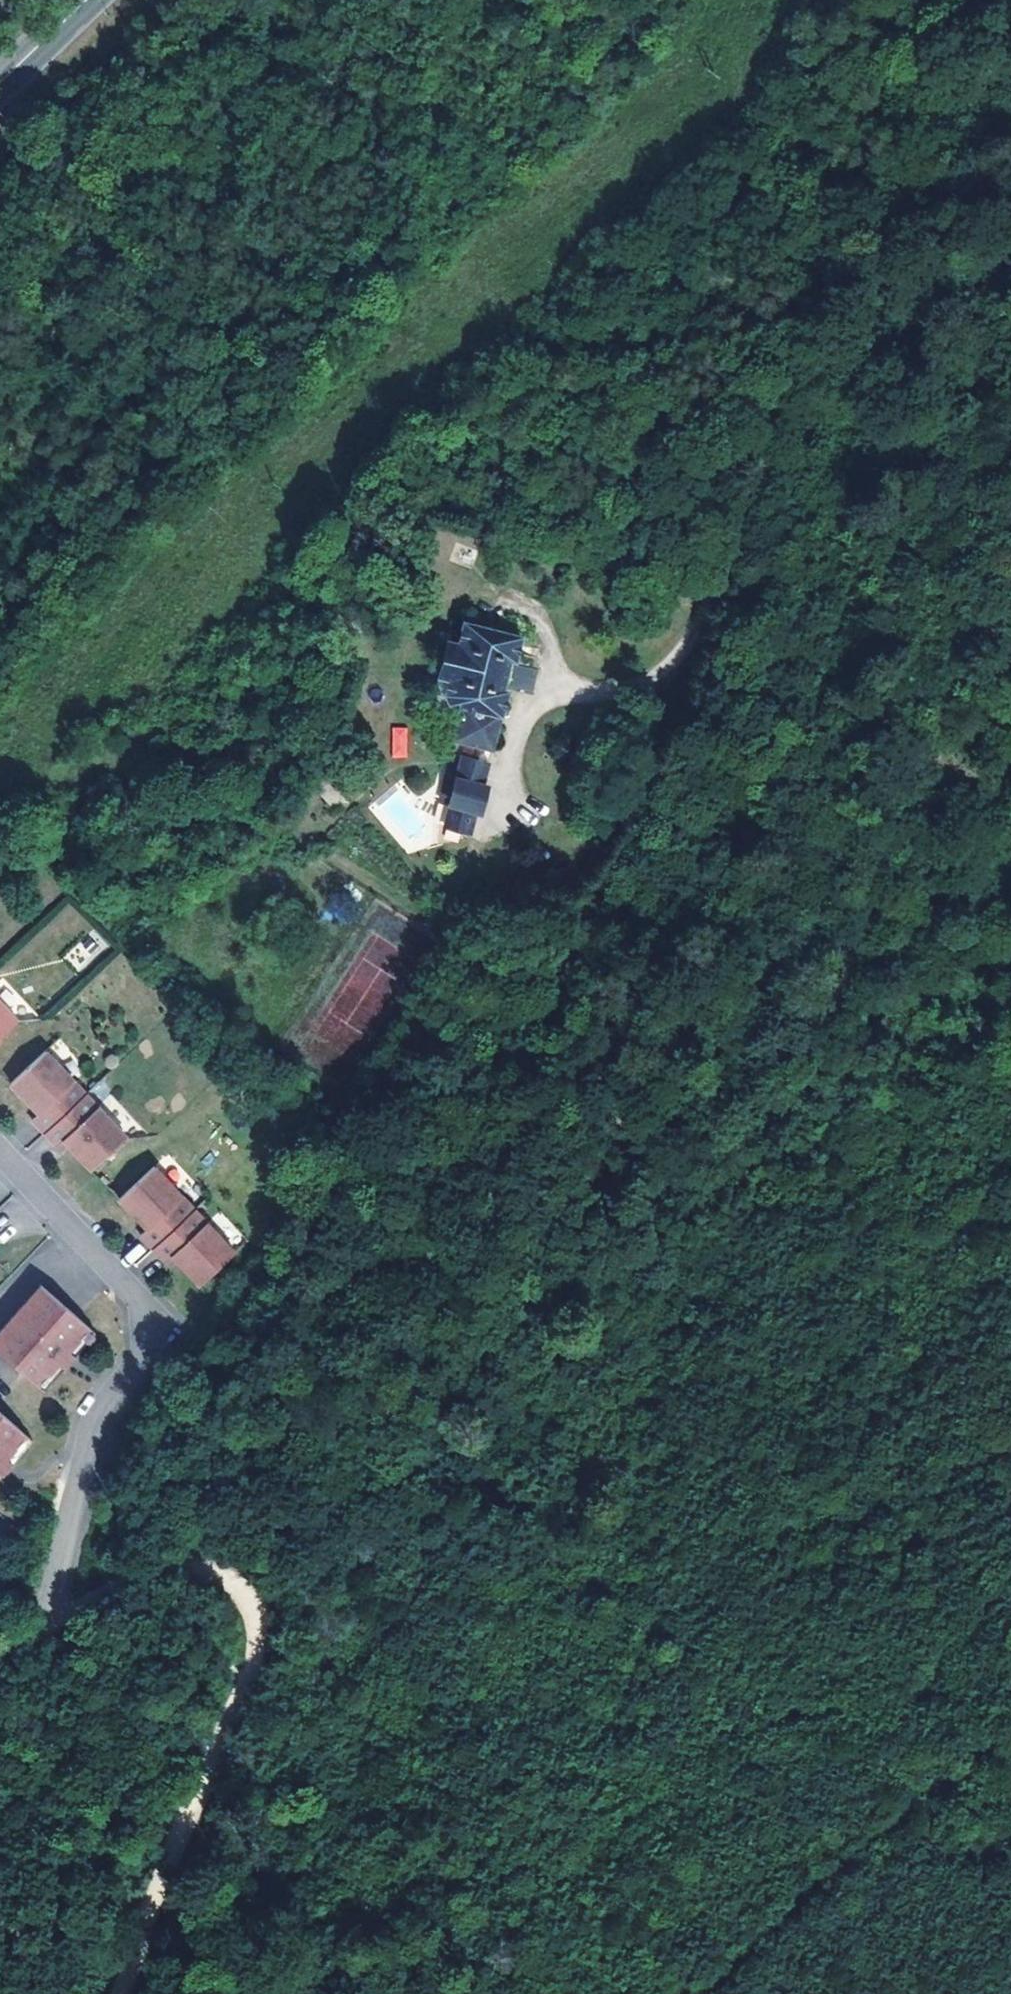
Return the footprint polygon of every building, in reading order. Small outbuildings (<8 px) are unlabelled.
[(512,662),(517,639),(462,625),(456,647),(443,644),(431,698),(432,703),(427,707),(432,714),(438,711),(441,716),(448,717),(444,740),(489,750),(504,692),(500,690),(507,661),(512,662)] [(391,727),(391,759),(407,759),(407,727),(391,727)] [(467,835),(473,811),(479,812),(485,788),(479,786),(485,765),(450,756),(437,804),(447,806),(441,829),(467,835)] [(15,1024),(0,1007),(0,1038),(15,1024)] [(42,1135),(84,1097),(43,1053),(8,1086),(29,1109),(33,1105),(40,1112),(29,1122),(42,1135)] [(84,1097),(42,1135),(55,1148),(65,1140),(70,1146),(67,1149),(89,1173),(124,1140),(84,1097)] [(138,1238),(150,1252),(191,1213),(150,1170),(116,1202),(138,1225),(141,1222),(147,1229),(138,1238)] [(232,1257),(191,1213),(150,1252),(163,1265),(173,1256),(179,1263),(176,1266),(198,1289),(232,1257)] [(136,1243),(124,1259),(135,1267),(146,1251),(136,1243)] [(0,1331),(0,1359),(35,1390),(56,1366),(59,1368),(68,1357),(66,1355),(87,1331),(37,1288),(0,1331)] [(56,1366),(35,1390),(41,1395),(92,1336),(87,1331),(66,1355),(68,1357),(59,1368),(56,1366)] [(4,1466),(2,1464),(23,1439),(0,1419),(0,1471),(4,1466)] [(29,1444),(23,1439),(2,1464),(4,1466),(0,1471),(0,1477),(29,1444)]
